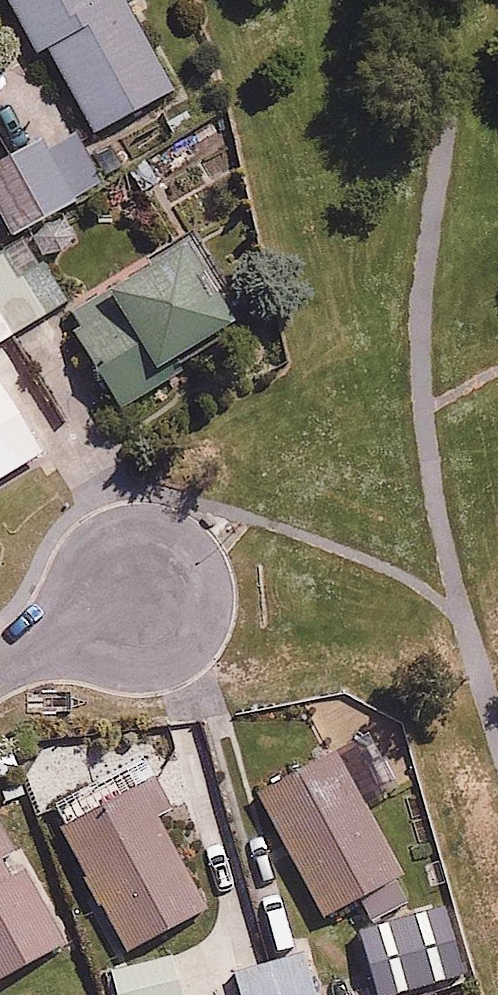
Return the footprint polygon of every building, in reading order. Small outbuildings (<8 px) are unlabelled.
[(34,48),(49,40),(98,130),(175,88),(127,0),(8,0),(34,48)] [(0,98),(0,122),(15,139),(38,119),(12,88),(0,98)] [(0,156),(0,204),(13,226),(101,174),(67,117),(0,156)] [(0,253),(0,335),(62,298),(26,237),(0,253)] [(74,311),(128,400),(161,380),(152,366),(240,312),(195,238),(74,311)] [(40,454),(0,384),(0,477),(40,454)] [(324,912),(353,896),(368,924),(406,902),(391,875),(407,866),(366,790),(377,784),(350,737),(256,790),(324,912)] [(148,759),(56,806),(126,945),(219,897),(148,759)] [(61,941),(0,821),(0,972),(61,941)] [(234,970),(241,994),(321,994),(307,949),(234,970)] [(106,974),(113,994),(186,994),(171,952),(106,974)]
